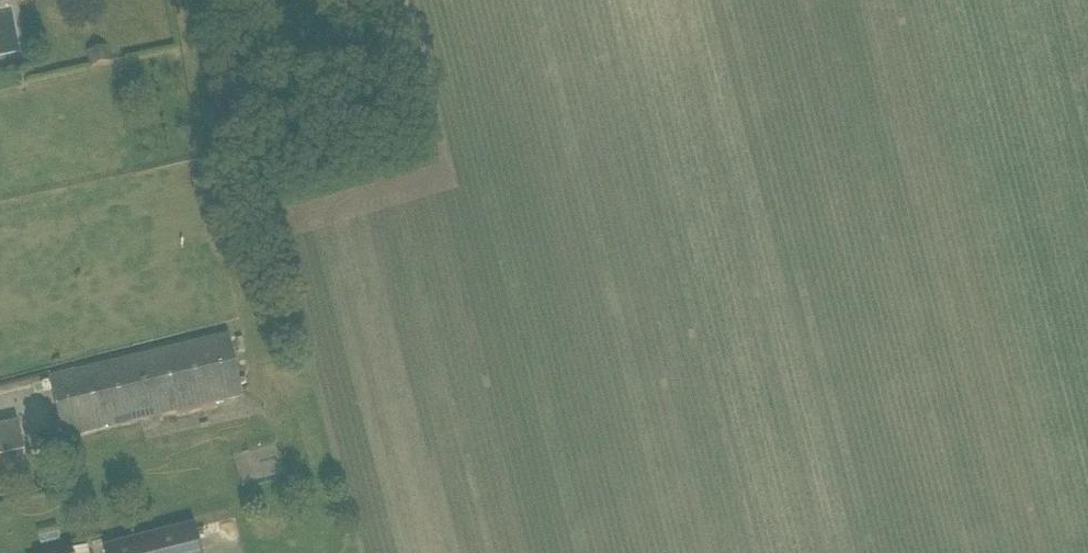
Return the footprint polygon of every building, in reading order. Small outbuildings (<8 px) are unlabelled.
[(49,379),(55,401),(64,439),(243,395),(229,335),(49,379)] [(106,552),(200,552),(193,527),(105,549),(106,552)]
